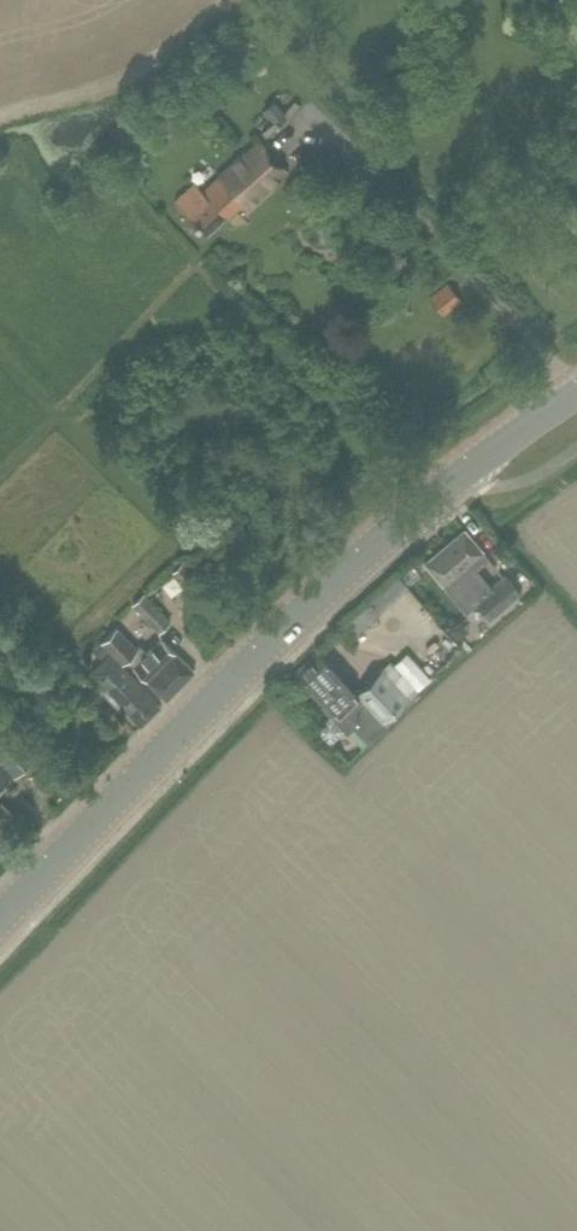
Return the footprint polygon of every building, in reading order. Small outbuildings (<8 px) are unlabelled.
[(263,109),(274,122),(286,111),(274,99),(263,109)] [(243,201),(250,209),(288,174),(259,139),(200,190),(194,182),(176,199),(205,234),(243,201)] [(462,300),(448,283),(429,298),(444,315),(462,300)] [(507,603),(476,567),(488,557),(464,529),(425,561),(444,583),(449,589),(466,611),(469,609),(475,604),(488,619),(507,603)] [(185,584),(194,574),(181,562),(172,571),(185,584)] [(146,595),(133,608),(158,633),(171,620),(146,595)] [(117,628),(103,641),(112,650),(122,661),(126,657),(136,647),(117,628)] [(136,647),(126,657),(134,665),(166,698),(194,670),(162,638),(147,652),(141,646),(138,649),(136,647)] [(104,643),(96,651),(103,659),(112,650),(103,641),(103,642),(104,643)] [(122,661),(112,650),(103,659),(91,670),(107,687),(103,690),(118,706),(121,703),(140,723),(160,704),(120,663),(122,661)] [(317,650),(293,673),(333,715),(337,711),(368,743),(389,723),(412,702),(409,698),(418,690),(417,689),(394,664),(390,660),(381,668),(356,692),(317,650)] [(408,651),(394,664),(417,689),(431,676),(408,651)] [(14,774),(38,751),(0,712),(0,760),(14,774)] [(10,778),(0,768),(0,788),(10,778)] [(13,812),(0,799),(0,824),(13,812)]
